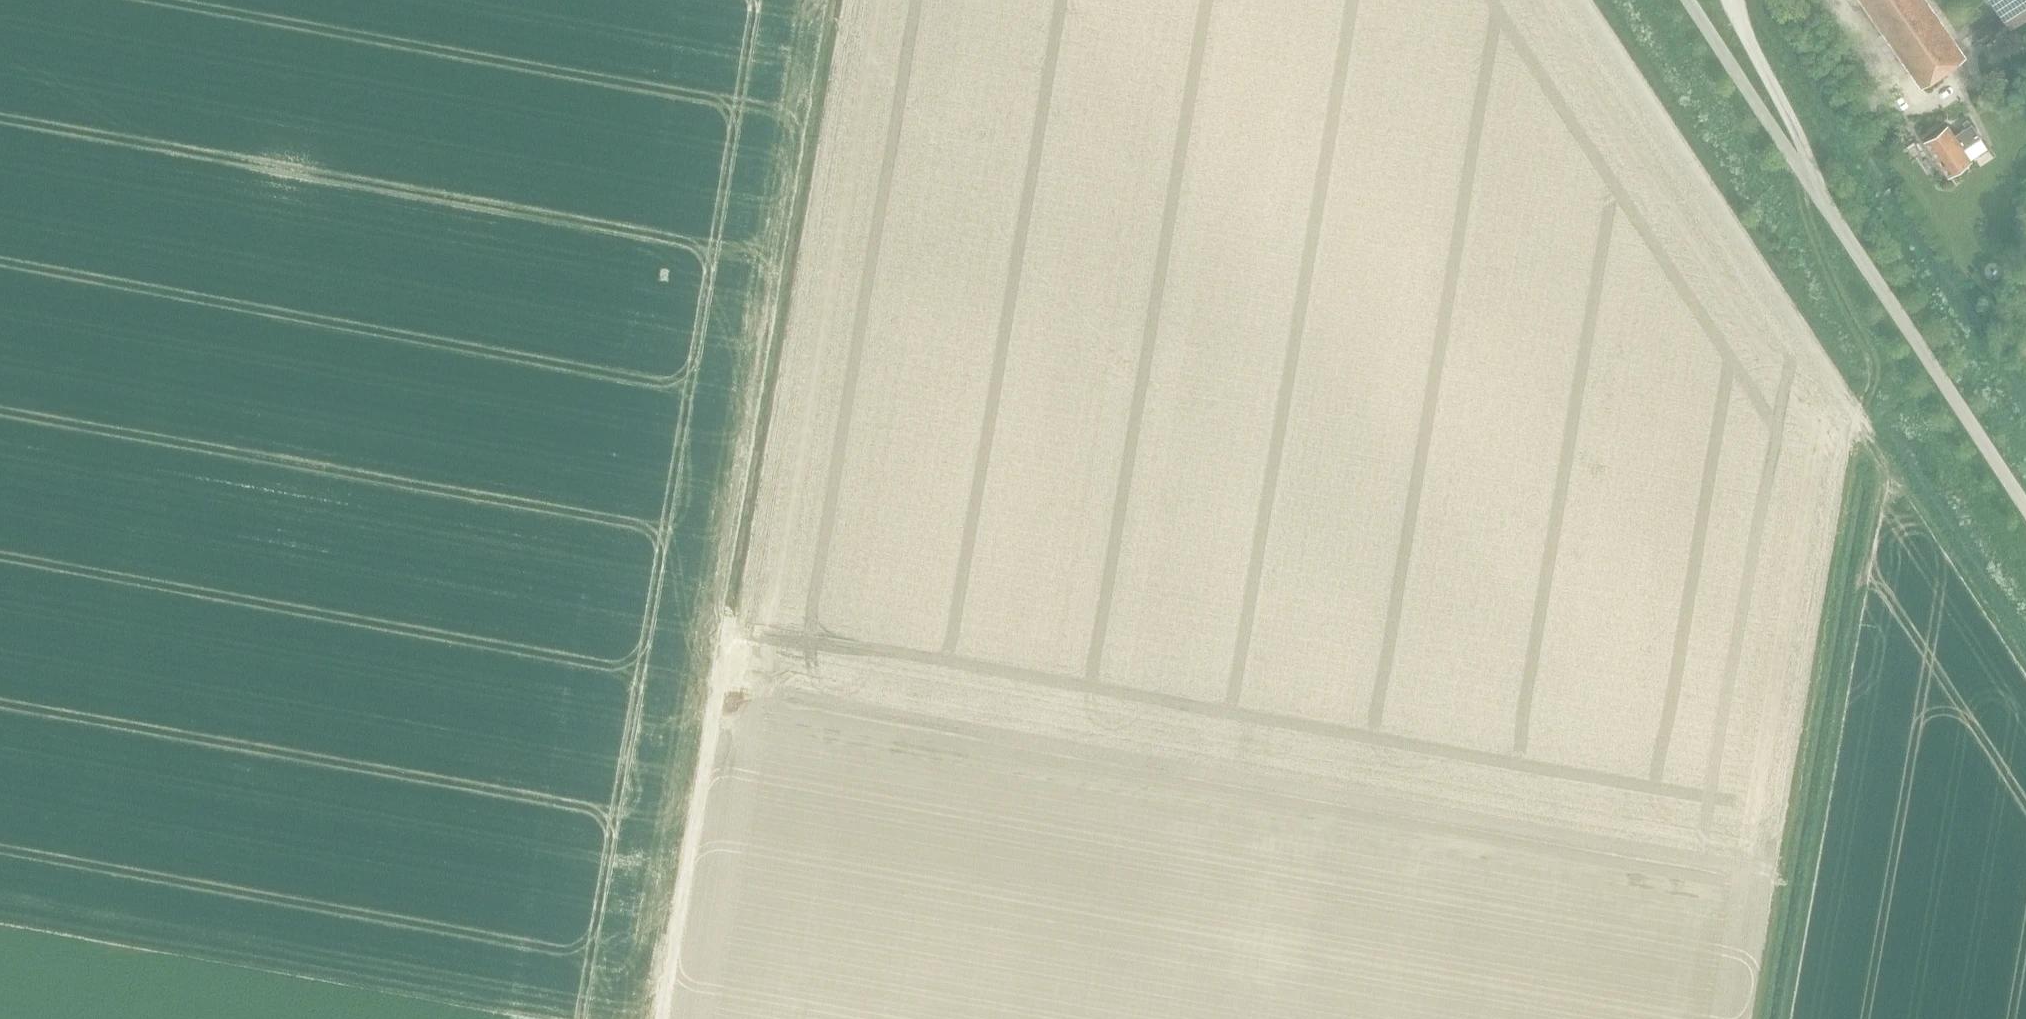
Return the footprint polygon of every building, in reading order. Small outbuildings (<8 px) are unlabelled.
[(1964,57),(1925,0),(1859,0),(1920,87),(1964,57)] [(2007,25),(2025,12),(2025,0),(1990,0),(2007,25)] [(1947,126),(1923,141),(1947,175),(1970,159),(1969,159),(1986,148),(1979,137),(1979,136),(1970,123),(1969,123),(1966,119),(1961,122),(1965,127),(1953,135),(1947,126)]
